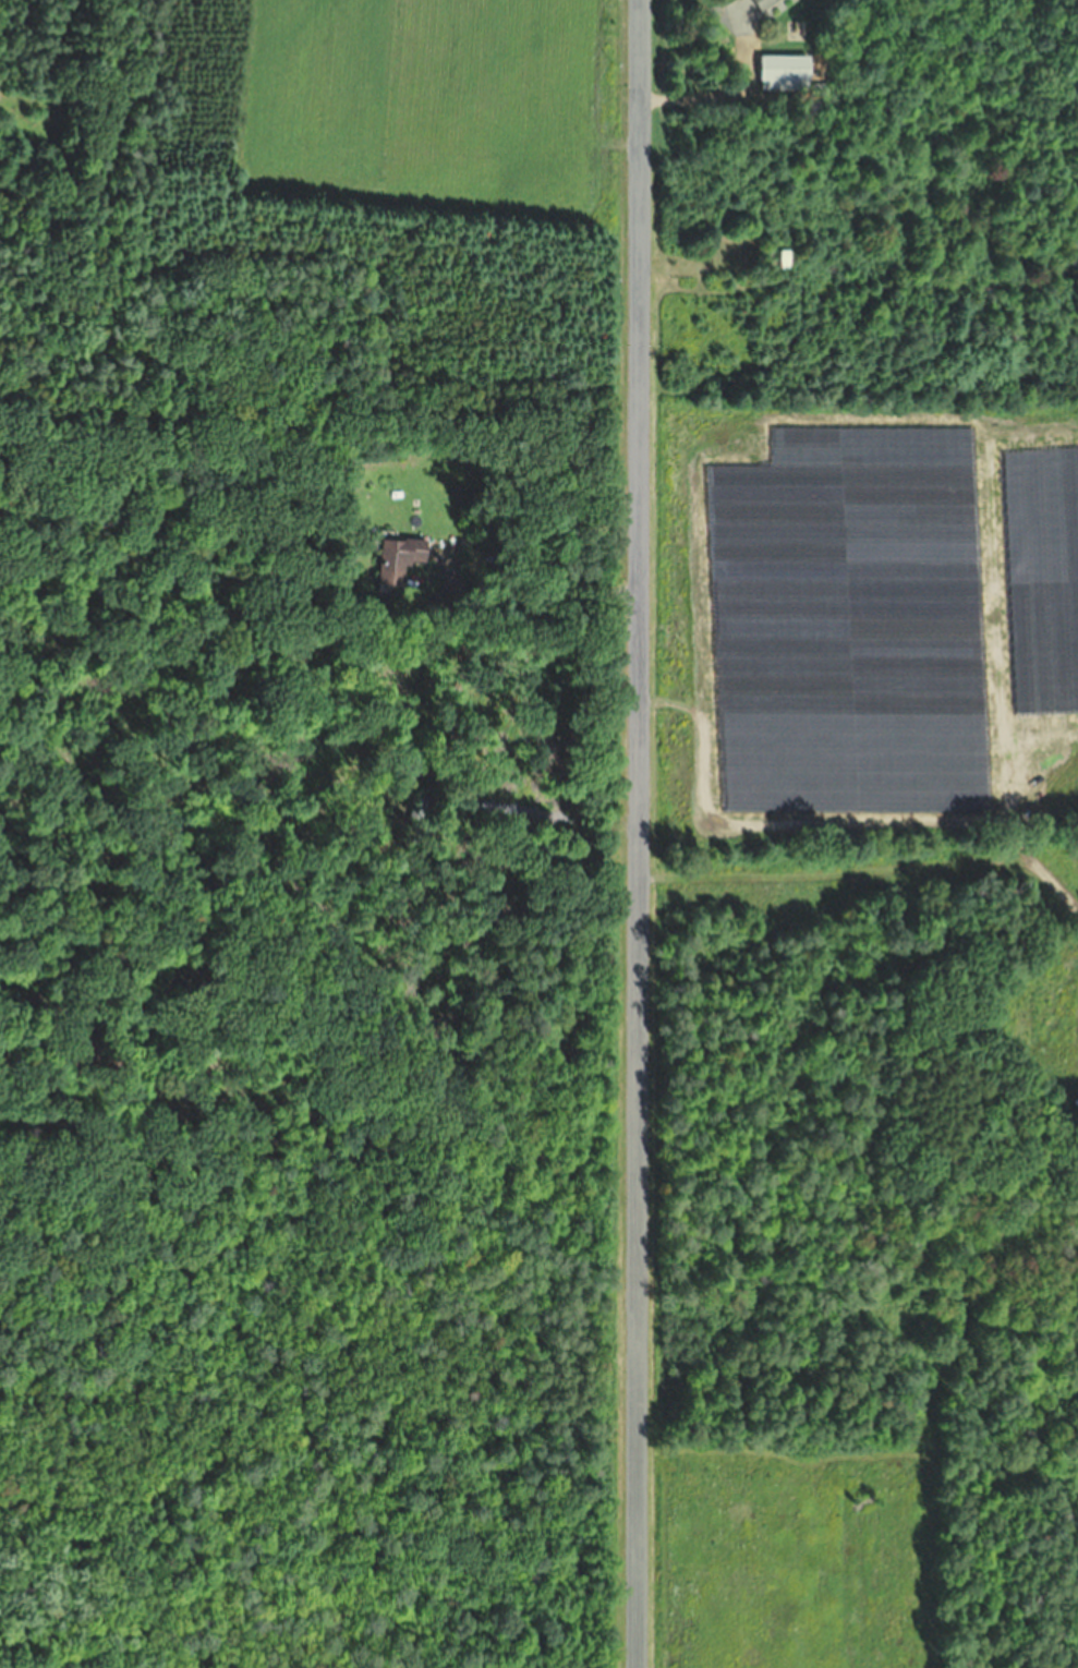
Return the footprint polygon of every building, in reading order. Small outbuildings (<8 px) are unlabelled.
[(762,12),(780,0),(754,0),(762,12)] [(760,55),(760,90),(806,90),(806,55),(760,55)] [(792,251),(780,251),(780,268),(792,268),(792,251)] [(378,583),(405,586),(408,560),(428,562),(430,540),(383,536),(378,583)]
